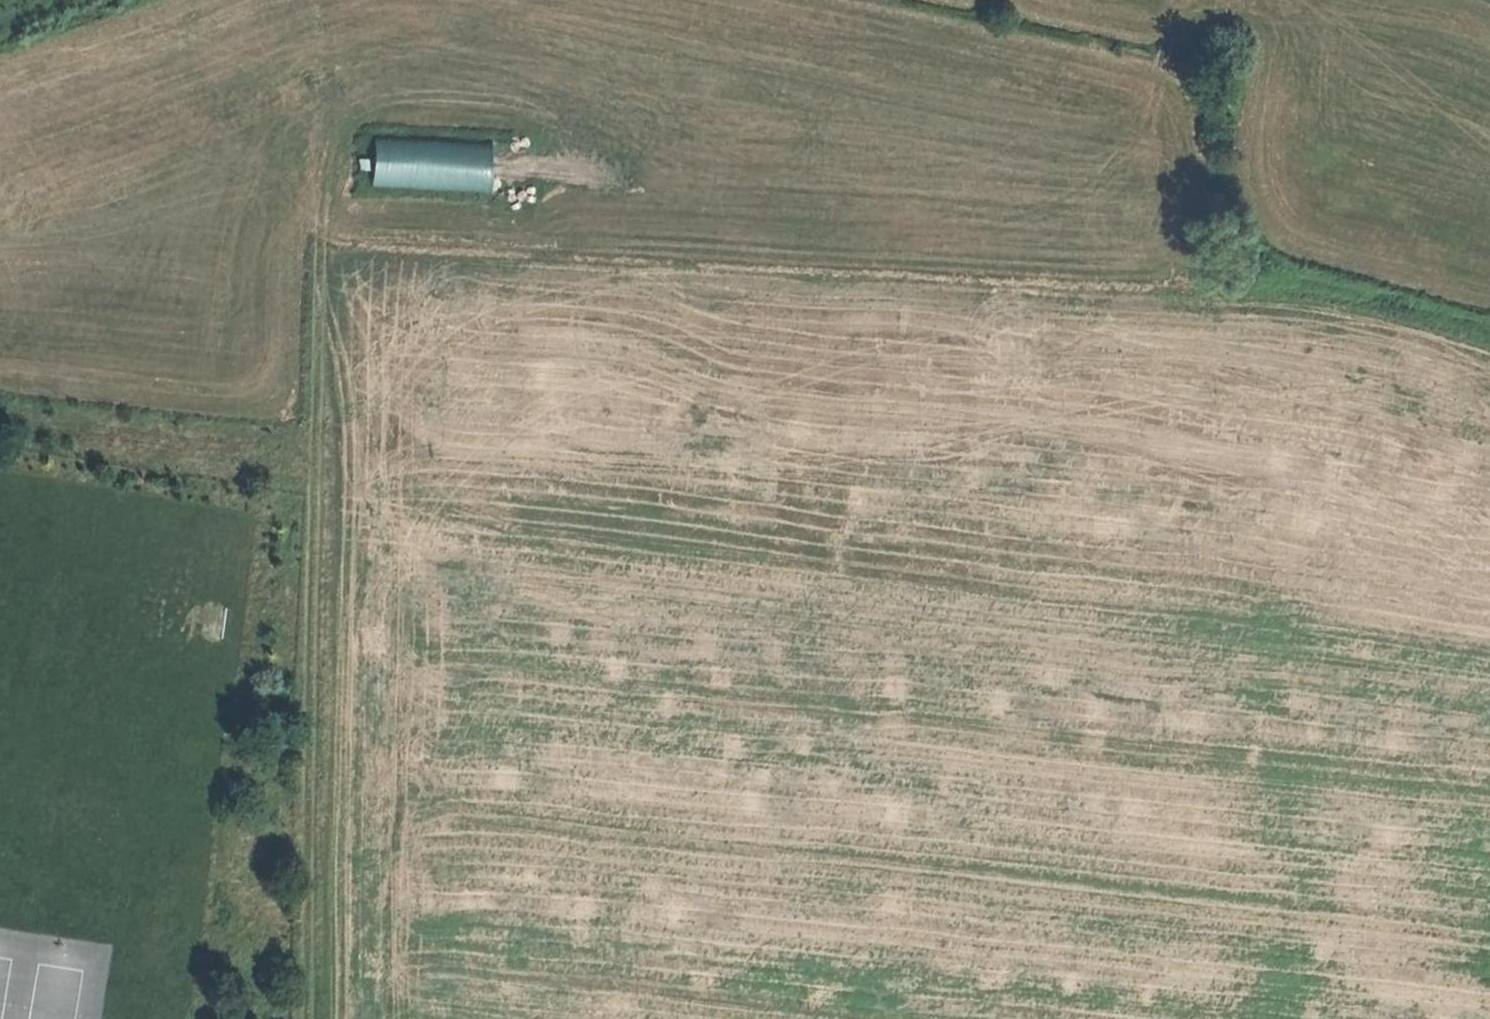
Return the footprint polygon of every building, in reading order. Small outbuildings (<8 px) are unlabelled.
[(382,140),(383,188),(506,186),(505,138),(382,140)]
